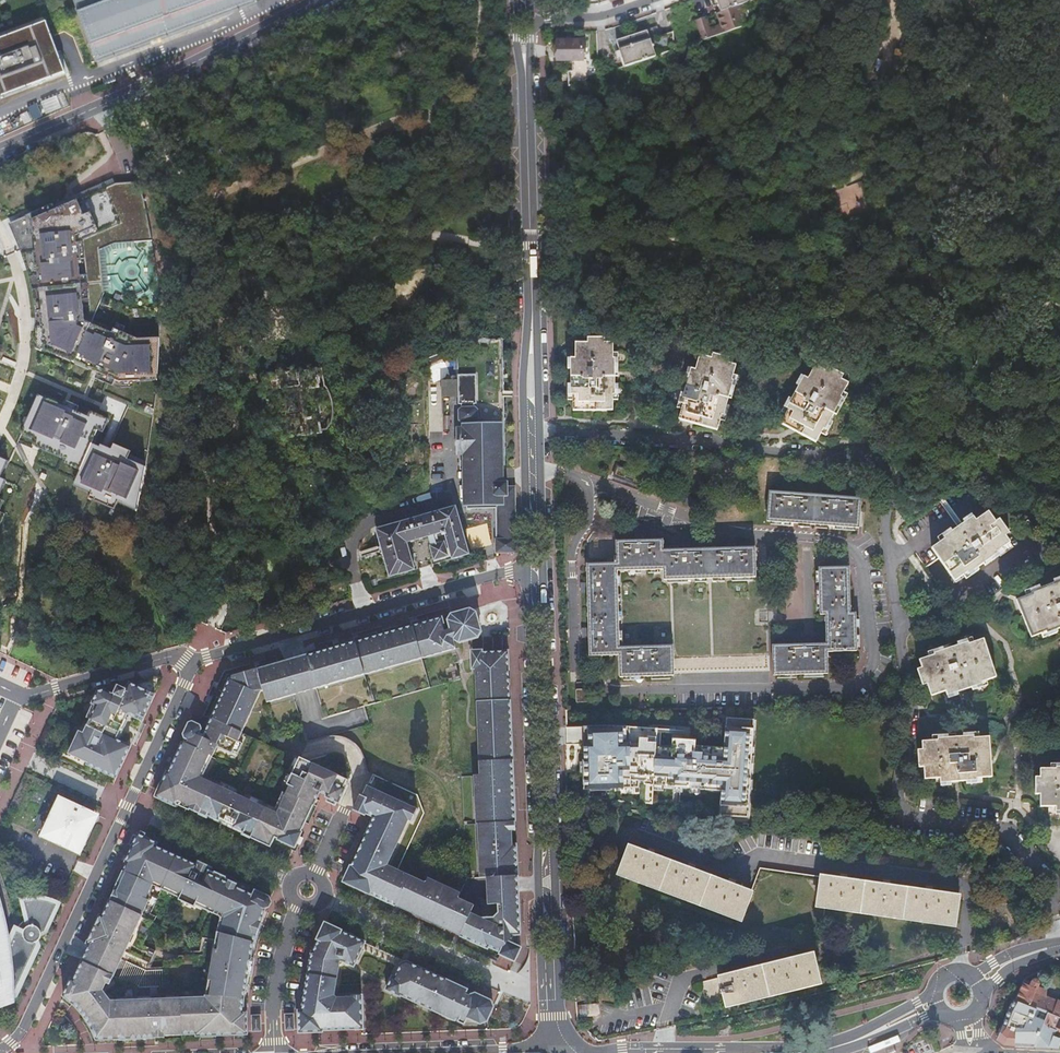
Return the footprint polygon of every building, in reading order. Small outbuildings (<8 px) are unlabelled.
[(257,4),(255,0),(72,0),(96,63),(257,4)] [(714,6),(719,4),(722,11),(734,7),(732,0),(712,0),(714,6)] [(703,41),(747,26),(739,5),(734,7),(722,11),(717,13),(721,24),(711,28),(707,17),(704,18),(696,20),(703,41)] [(66,72),(45,19),(0,36),(0,97),(66,72)] [(620,41),(629,68),(677,52),(675,32),(661,38),(658,28),(620,41)] [(559,63),(585,63),(584,43),(559,43),(559,63)] [(135,181),(110,182),(27,217),(42,347),(104,376),(167,378),(163,347),(89,327),(81,268),(91,247),(154,238),(135,181)] [(496,553),(516,552),(515,486),(508,487),(507,482),(500,482),(500,469),(505,468),(502,339),(491,340),(484,338),(457,346),(460,469),(466,469),(467,508),(471,508),(471,504),(500,503),(501,539),(496,539),(495,539),(496,553)] [(612,344),(605,344),(605,340),(589,340),(589,344),(577,345),(577,360),(572,360),(573,398),(575,398),(575,412),(613,412),(612,396),(615,396),(614,360),(612,360),(612,344)] [(729,358),(712,354),(711,359),(700,356),(696,370),(691,369),(681,406),(684,407),(682,413),(720,423),(722,416),(725,417),(735,381),(731,380),(735,366),(727,363),(729,358)] [(840,379),(825,371),(823,375),(815,371),(808,382),(804,379),(786,410),(790,412),(787,417),(821,436),(824,431),(826,432),(844,401),(841,400),(847,389),(838,383),(840,379)] [(98,419),(37,394),(18,439),(78,464),(69,485),(134,514),(146,468),(88,445),(98,419)] [(10,464),(0,460),(0,489),(10,464)] [(364,470),(364,468),(364,467),(364,466),(363,464),(362,463),(360,463),(359,463),(357,464),(356,465),(355,467),(355,469),(356,471),(358,472),(359,472),(361,472),(363,471),(364,470)] [(974,500),(981,495),(970,478),(963,484),(974,500)] [(769,524),(860,529),(863,499),(771,494),(769,524)] [(496,508),(496,539),(501,539),(500,503),(471,504),(471,508),(496,508)] [(436,545),(432,546),(431,546),(435,560),(451,556),(452,559),(469,554),(455,507),(376,529),(390,577),(414,570),(407,542),(429,536),(434,535),(436,545)] [(942,537),(944,539),(932,549),(956,584),(995,555),(998,558),(1012,548),(1005,537),(1007,535),(997,520),(994,523),(985,510),(974,519),(972,517),(942,537)] [(756,550),(664,552),(663,542),(617,544),(617,559),(615,560),(615,566),(588,567),(590,658),(621,658),(621,680),(675,678),(676,676),(766,673),(766,658),(675,661),(675,647),(620,649),(618,574),(666,573),(666,583),(757,580),(756,550)] [(854,615),(848,615),(847,570),(816,570),(817,616),(824,616),(824,645),(770,647),(771,678),(825,676),(825,654),(855,653),(854,615)] [(1030,592),(1032,595),(1017,600),(1031,637),(1046,631),(1047,634),(1059,629),(1059,580),(1030,592)] [(414,626),(421,659),(456,649),(453,639),(459,643),(477,637),(479,634),(480,632),(475,614),(470,611),(451,616),(449,621),(451,630),(446,632),(442,618),(428,622),(414,626)] [(421,659),(414,626),(357,643),(365,675),(421,659)] [(978,639),(916,662),(928,696),(942,691),(944,696),(993,678),(978,639)] [(365,675),(357,643),(308,657),(317,688),(365,675)] [(475,669),(479,754),(512,752),(507,652),(482,653),(482,651),(471,651),(472,669),(475,669)] [(317,688),(308,657),(285,663),(280,664),(230,678),(224,692),(211,719),(212,719),(242,733),(261,691),(263,691),(267,703),(293,695),(317,688)] [(116,778),(131,746),(119,740),(116,739),(128,714),(130,715),(143,721),(155,695),(130,684),(127,691),(118,687),(114,695),(105,690),(98,692),(93,704),(97,706),(90,719),(91,720),(96,722),(93,728),(88,726),(84,734),(79,732),(72,748),(79,751),(76,757),(88,763),(88,765),(116,778)] [(577,692),(577,704),(588,703),(587,692),(577,692)] [(97,706),(93,704),(87,718),(90,719),(97,706)] [(116,739),(119,740),(125,728),(130,715),(128,714),(116,739)] [(624,726),(582,726),(582,743),(582,790),(614,790),(615,801),(652,804),(653,790),(721,794),(720,807),(720,816),(750,818),(751,806),(757,719),(726,717),(724,747),(696,745),(697,732),(624,726)] [(251,838),(265,808),(235,794),(212,784),(210,787),(204,785),(205,784),(204,780),(197,776),(200,768),(203,769),(203,768),(209,755),(212,757),(217,747),(232,754),(242,733),(212,719),(207,728),(205,732),(203,731),(201,730),(202,727),(190,721),(183,737),(185,738),(170,770),(169,773),(167,772),(162,784),(155,797),(176,806),(178,800),(200,810),(199,814),(206,817),(208,815),(237,829),(244,832),(243,834),(251,838)] [(96,722),(91,720),(88,726),(93,728),(96,722)] [(973,736),(937,738),(937,741),(921,742),(921,751),(917,751),(918,767),(923,767),(924,779),(939,778),(939,783),(976,782),(976,777),(991,776),(989,738),(973,739),(973,736)] [(79,751),(72,748),(69,754),(76,757),(79,751)] [(479,762),(512,760),(512,752),(479,754),(479,762)] [(265,808),(251,838),(259,842),(261,837),(272,843),(275,837),(279,839),(278,840),(295,847),(302,833),(301,832),(316,799),(320,792),(327,795),(326,797),(339,803),(346,789),(344,788),(347,781),(305,761),(300,758),(287,785),(290,786),(277,814),(274,813),(265,808)] [(460,936),(487,948),(488,946),(501,952),(500,954),(514,961),(520,948),(519,948),(518,935),(520,935),(518,897),(517,877),(516,857),(512,857),(512,845),(516,845),(512,760),(479,762),(480,775),(474,775),(476,811),(481,810),(481,815),(477,815),(479,856),(482,856),(482,869),(480,869),(480,877),(487,877),(487,878),(488,898),(480,899),(481,918),(470,913),(474,906),(458,898),(460,893),(428,878),(426,883),(397,870),(387,865),(408,820),(412,822),(417,810),(367,786),(363,796),(360,795),(353,810),(365,815),(366,813),(374,817),(371,823),(344,882),(370,894),(374,895),(375,892),(413,909),(446,925),(461,932),(460,936)] [(1054,767),(1054,770),(1039,770),(1039,778),(1034,778),(1034,795),(1040,795),(1040,805),(1055,805),(1055,811),(1059,811),(1059,767),(1054,767)] [(80,855),(95,822),(94,822),(78,814),(82,807),(59,797),(44,830),(45,830),(52,833),(49,839),(48,840),(80,855)] [(78,814),(94,822),(95,819),(95,818),(95,817),(95,816),(94,816),(94,815),(93,815),(93,814),(91,813),(91,812),(82,807),(78,814)] [(129,844),(132,846),(137,836),(134,834),(129,844)] [(157,843),(138,834),(138,835),(157,843),(156,847),(176,856),(177,856),(156,846),(157,843)] [(269,898),(265,896),(265,895),(260,893),(259,895),(237,884),(238,882),(231,878),(229,881),(228,883),(209,874),(210,872),(212,869),(197,862),(196,863),(178,855),(178,856),(177,856),(176,856),(156,847),(157,843),(138,835),(137,836),(132,846),(132,848),(125,862),(127,863),(126,867),(124,870),(110,901),(139,914),(146,899),(153,885),(154,881),(181,894),(180,898),(179,899),(195,907),(196,905),(197,901),(216,910),(224,914),(224,917),(221,933),(218,932),(210,996),(244,998),(248,976),(251,959),(254,942),(265,911),(266,908),(269,907),(271,903),(269,898)] [(750,891),(625,845),(614,875),(739,921),(750,891)] [(817,876),(759,868),(750,891),(739,921),(737,926),(820,937),(824,909),(813,907),(817,876)] [(214,874),(210,872),(209,874),(228,883),(229,881),(225,879),(226,878),(215,873),(214,874)] [(958,895),(818,874),(813,907),(824,909),(954,928),(958,895)] [(153,885),(180,898),(181,894),(154,881),(153,885)] [(6,995),(6,997),(15,995),(38,947),(36,942),(38,942),(40,940),(41,939),(42,937),(42,935),(41,934),(40,933),(44,932),(58,903),(50,900),(42,899),(33,898),(23,900),(28,919),(24,920),(22,923),(19,925),(18,927),(11,941),(9,941),(0,910),(0,996),(6,995)] [(139,914),(142,915),(149,900),(146,899),(139,914)] [(103,917),(100,916),(96,926),(89,940),(87,944),(90,945),(83,962),(74,980),(71,979),(63,996),(65,997),(66,998),(67,999),(68,1000),(70,1001),(71,1002),(72,1003),(73,1003),(79,1009),(83,1014),(91,1026),(92,1029),(93,1030),(93,1032),(94,1033),(95,1035),(95,1036),(96,1038),(96,1039),(97,1040),(116,1039),(115,1001),(110,1002),(103,991),(106,983),(110,985),(114,976),(123,957),(142,915),(139,914),(110,901),(103,917)] [(221,933),(224,917),(224,914),(216,910),(197,901),(196,905),(221,916),(221,919),(218,932),(221,933)] [(411,913),(444,928),(446,925),(413,909),(411,913)] [(341,931),(325,923),(317,939),(319,940),(313,952),(312,952),(302,1011),(298,1011),(299,1033),(322,1032),(322,1030),(362,1029),(363,1029),(362,996),(352,996),(352,997),(337,998),(335,995),(340,961),(343,961),(354,966),(365,942),(341,931)] [(722,1009),(819,985),(811,952),(715,976),(722,1009)] [(413,965),(400,966),(395,978),(392,977),(389,984),(386,990),(400,996),(400,995),(445,1015),(446,981),(413,965)] [(1024,983),(1017,999),(1050,1013),(1054,1015),(1059,1001),(1047,997),(1048,991),(1040,987),(1041,984),(1039,981),(1036,980),(1033,982),(1032,986),(1024,983)] [(446,981),(445,1015),(464,1025),(468,1017),(480,1024),(487,1021),(493,1007),(490,1001),(459,986),(446,981)] [(234,1035),(247,1034),(247,1013),(243,1013),(244,998),(210,996),(209,1001),(200,1002),(199,998),(181,999),(183,1034),(197,1034),(197,1036),(216,1035),(216,1034),(234,1033),(234,1035)] [(115,1001),(116,1039),(164,1037),(164,1035),(183,1034),(181,999),(165,1000),(166,1004),(161,1004),(161,1000),(135,1001),(135,1005),(130,1005),(130,1001),(115,1001)] [(1050,1013),(1017,999),(1010,1011),(1005,1027),(1003,1027),(997,1039),(1001,1042),(1005,1045),(1013,1045),(1017,1035),(1024,1031),(1025,1027),(1024,1027),(1021,1025),(1024,1019),(1027,1020),(1034,1023),(1027,1038),(1024,1036),(1019,1046),(1035,1047),(1050,1013)] [(589,1013),(600,1012),(599,1002),(588,1004),(589,1013)] [(1050,1013),(1035,1047),(1059,1048),(1059,1047),(1059,1038),(1059,1037),(1055,1035),(1057,1031),(1059,1033),(1059,1017),(1054,1015),(1050,1013)] [(285,1015),(286,1030),(294,1029),(293,1014),(285,1015)] [(252,1016),(253,1031),(261,1031),(260,1015),(252,1016)]
